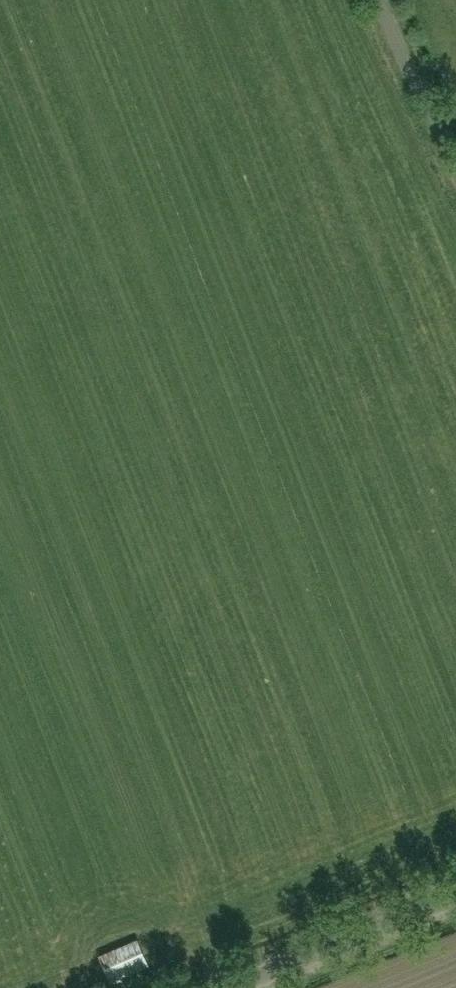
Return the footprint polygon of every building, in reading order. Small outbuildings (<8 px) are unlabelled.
[(137,939),(99,955),(110,983),(148,967),(137,939)]
